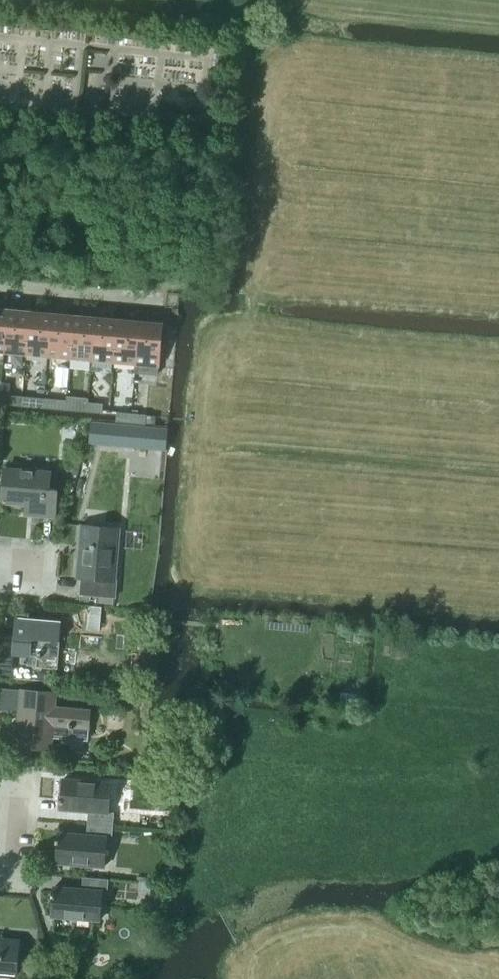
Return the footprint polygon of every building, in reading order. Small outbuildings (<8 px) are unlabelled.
[(8,305),(0,304),(0,351),(4,351),(8,305)] [(26,353),(30,312),(20,311),(20,306),(8,305),(4,351),(26,353)] [(48,355),(52,308),(40,307),(40,312),(30,312),(26,353),(48,355)] [(70,357),(74,315),(64,315),(64,310),(52,308),(48,355),(70,357)] [(92,359),(96,312),(84,311),(84,316),(74,315),(70,357),(92,359)] [(114,361),(117,319),(107,319),(108,314),(96,312),(92,359),(114,361)] [(135,363),(140,316),(128,315),(128,320),(117,319),(114,361),(135,363)] [(164,347),(165,337),(161,337),(162,323),(151,322),(151,317),(140,316),(135,363),(134,373),(157,375),(158,365),(160,346),(164,347)] [(15,397),(0,395),(0,399),(0,404),(14,405),(15,397)] [(67,396),(65,409),(72,409),(72,411),(87,412),(88,403),(88,398),(67,396)] [(43,408),(44,405),(44,400),(30,398),(29,407),(43,408)] [(58,410),(59,401),(44,400),(44,405),(43,408),(58,410)] [(88,403),(87,412),(102,413),(102,404),(88,403)] [(130,424),(131,415),(117,414),(116,423),(130,424)] [(145,425),(146,416),(131,415),(130,424),(145,425)] [(166,451),(168,429),(91,422),(88,444),(166,451)] [(54,517),(58,473),(5,469),(2,502),(34,505),(33,515),(54,517)] [(77,576),(82,577),(80,593),(115,596),(116,581),(114,580),(118,528),(81,525),(77,576)] [(61,619),(15,616),(14,636),(0,635),(0,674),(12,674),(13,653),(38,655),(37,666),(58,667),(61,619)] [(20,711),(17,747),(51,750),(52,738),(88,741),(90,710),(55,707),(56,692),(0,687),(0,709),(20,711)] [(90,812),(89,824),(112,826),(113,812),(109,811),(112,783),(64,779),(61,809),(90,812)] [(111,838),(112,826),(89,824),(88,836),(60,833),(58,863),(104,867),(107,837),(111,838)] [(108,892),(109,879),(84,877),(83,889),(56,886),(53,916),(100,920),(103,892),(108,892)] [(20,940),(0,938),(0,974),(17,975),(20,940)]
